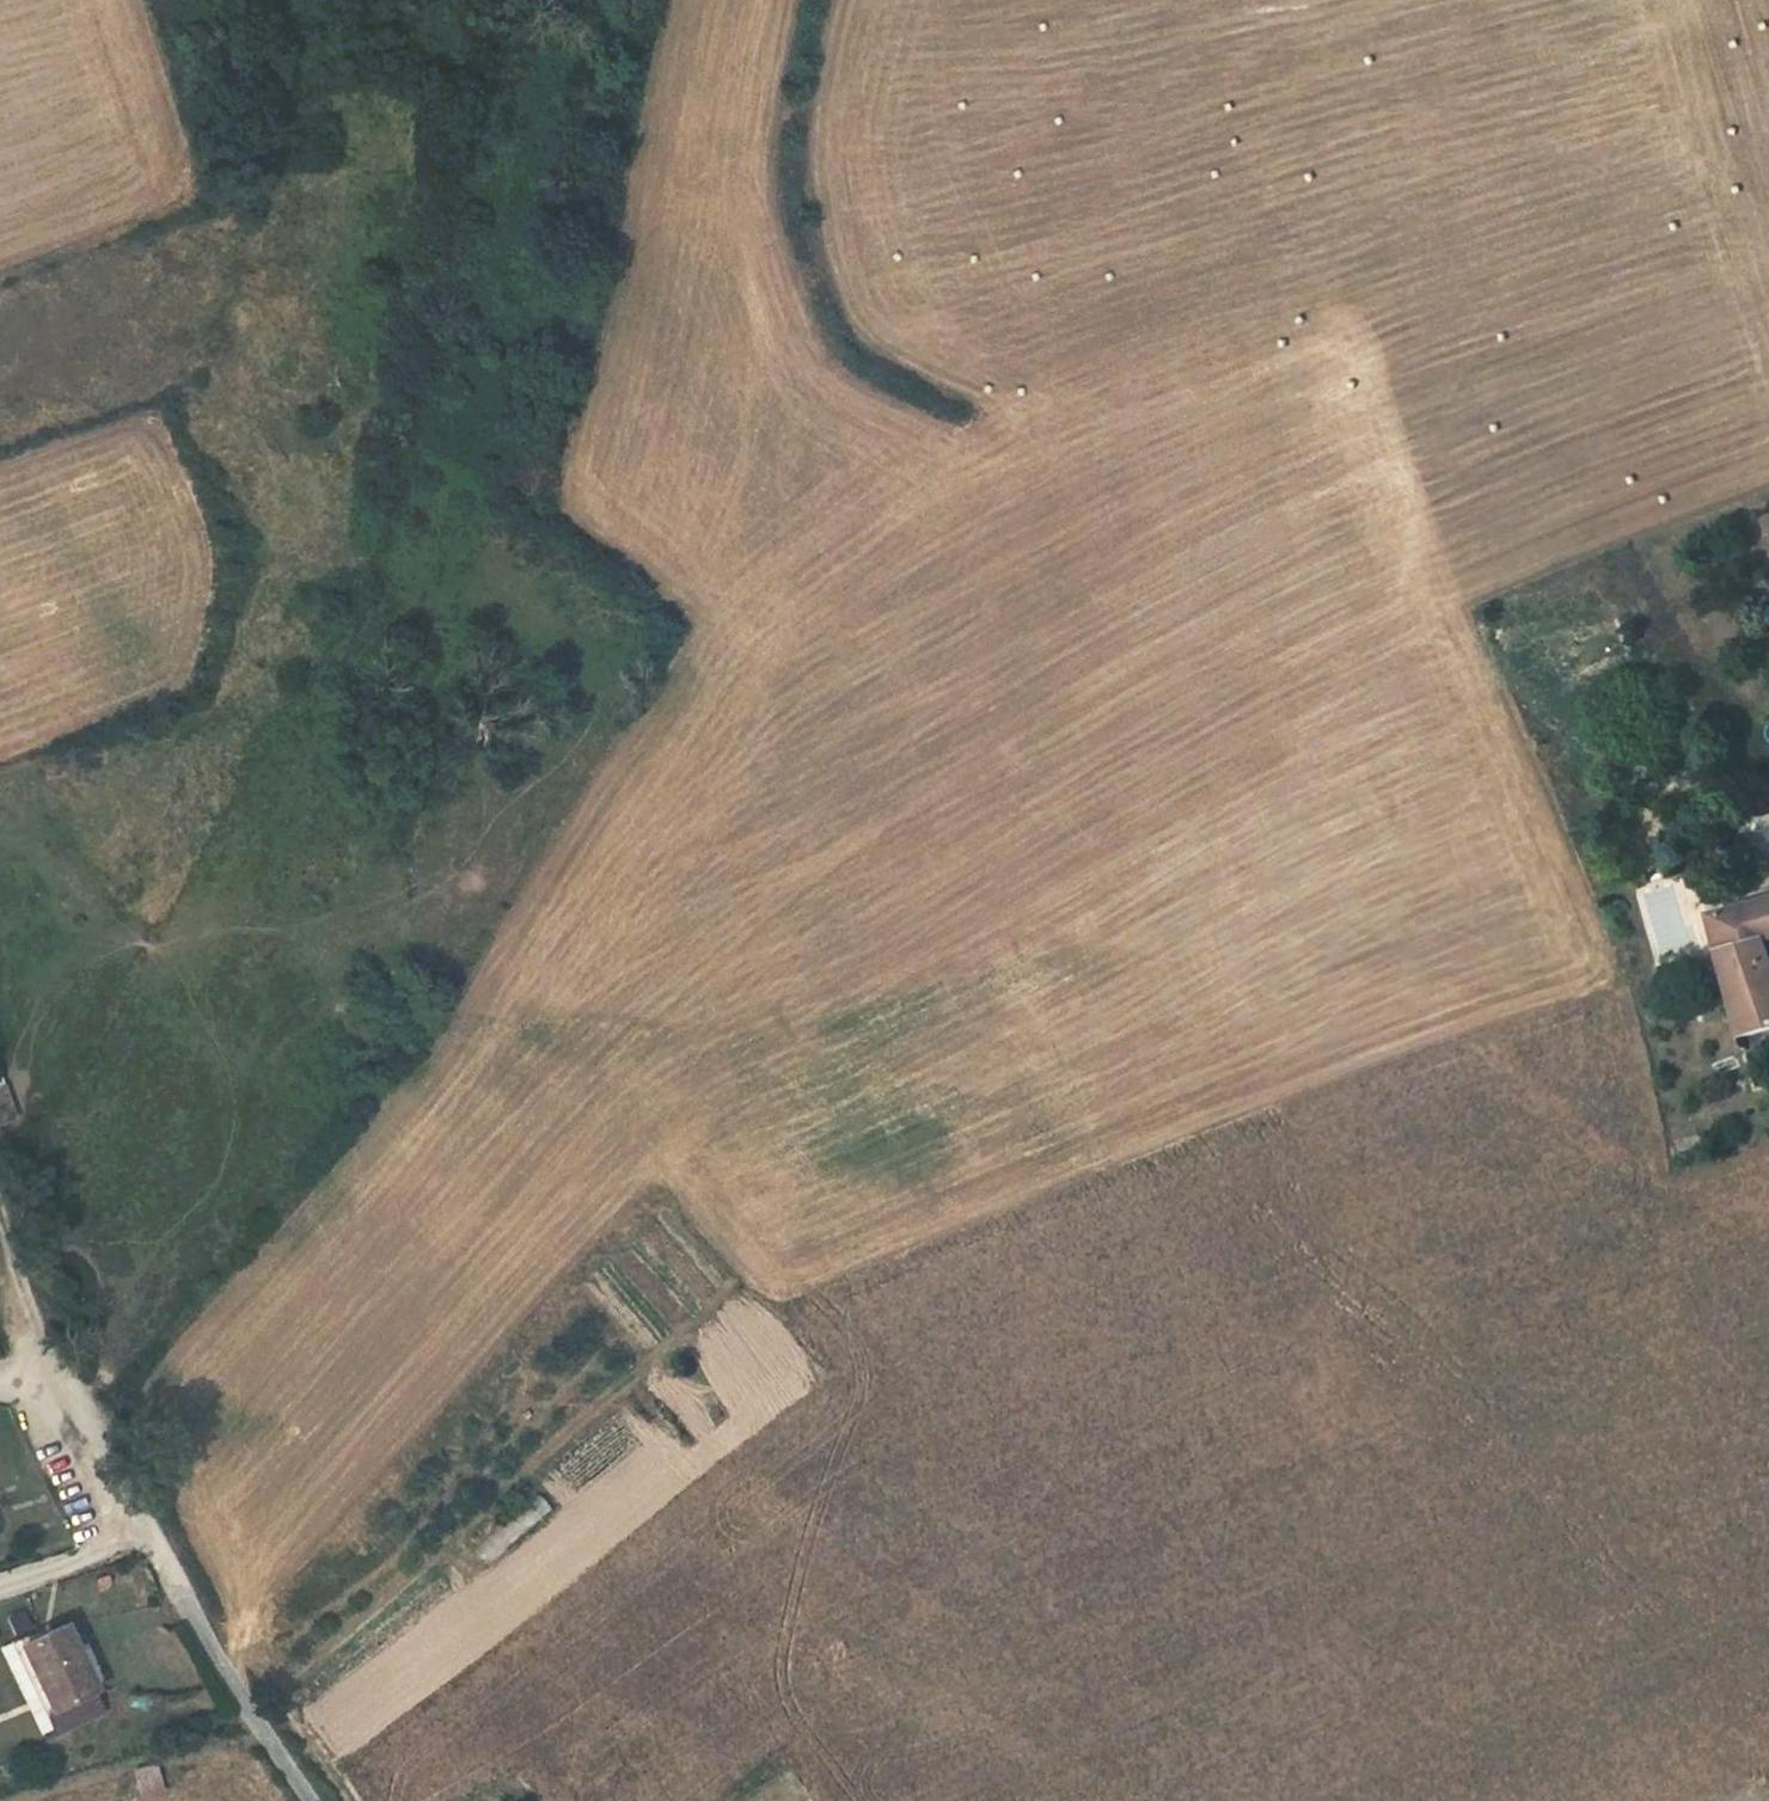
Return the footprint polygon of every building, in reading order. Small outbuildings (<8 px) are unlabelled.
[(1768,1034),(1768,983),(1766,974),(1757,948),(1768,944),(1768,899),(1698,918),(1727,1017),(1724,1018),(1722,1022),(1724,1026),(1727,1027),(1729,1027),(1733,1046),(1768,1034)] [(1766,974),(1768,972),(1768,944),(1757,948),(1766,974)] [(55,1709),(98,1687),(65,1626),(21,1648),(55,1709)]
